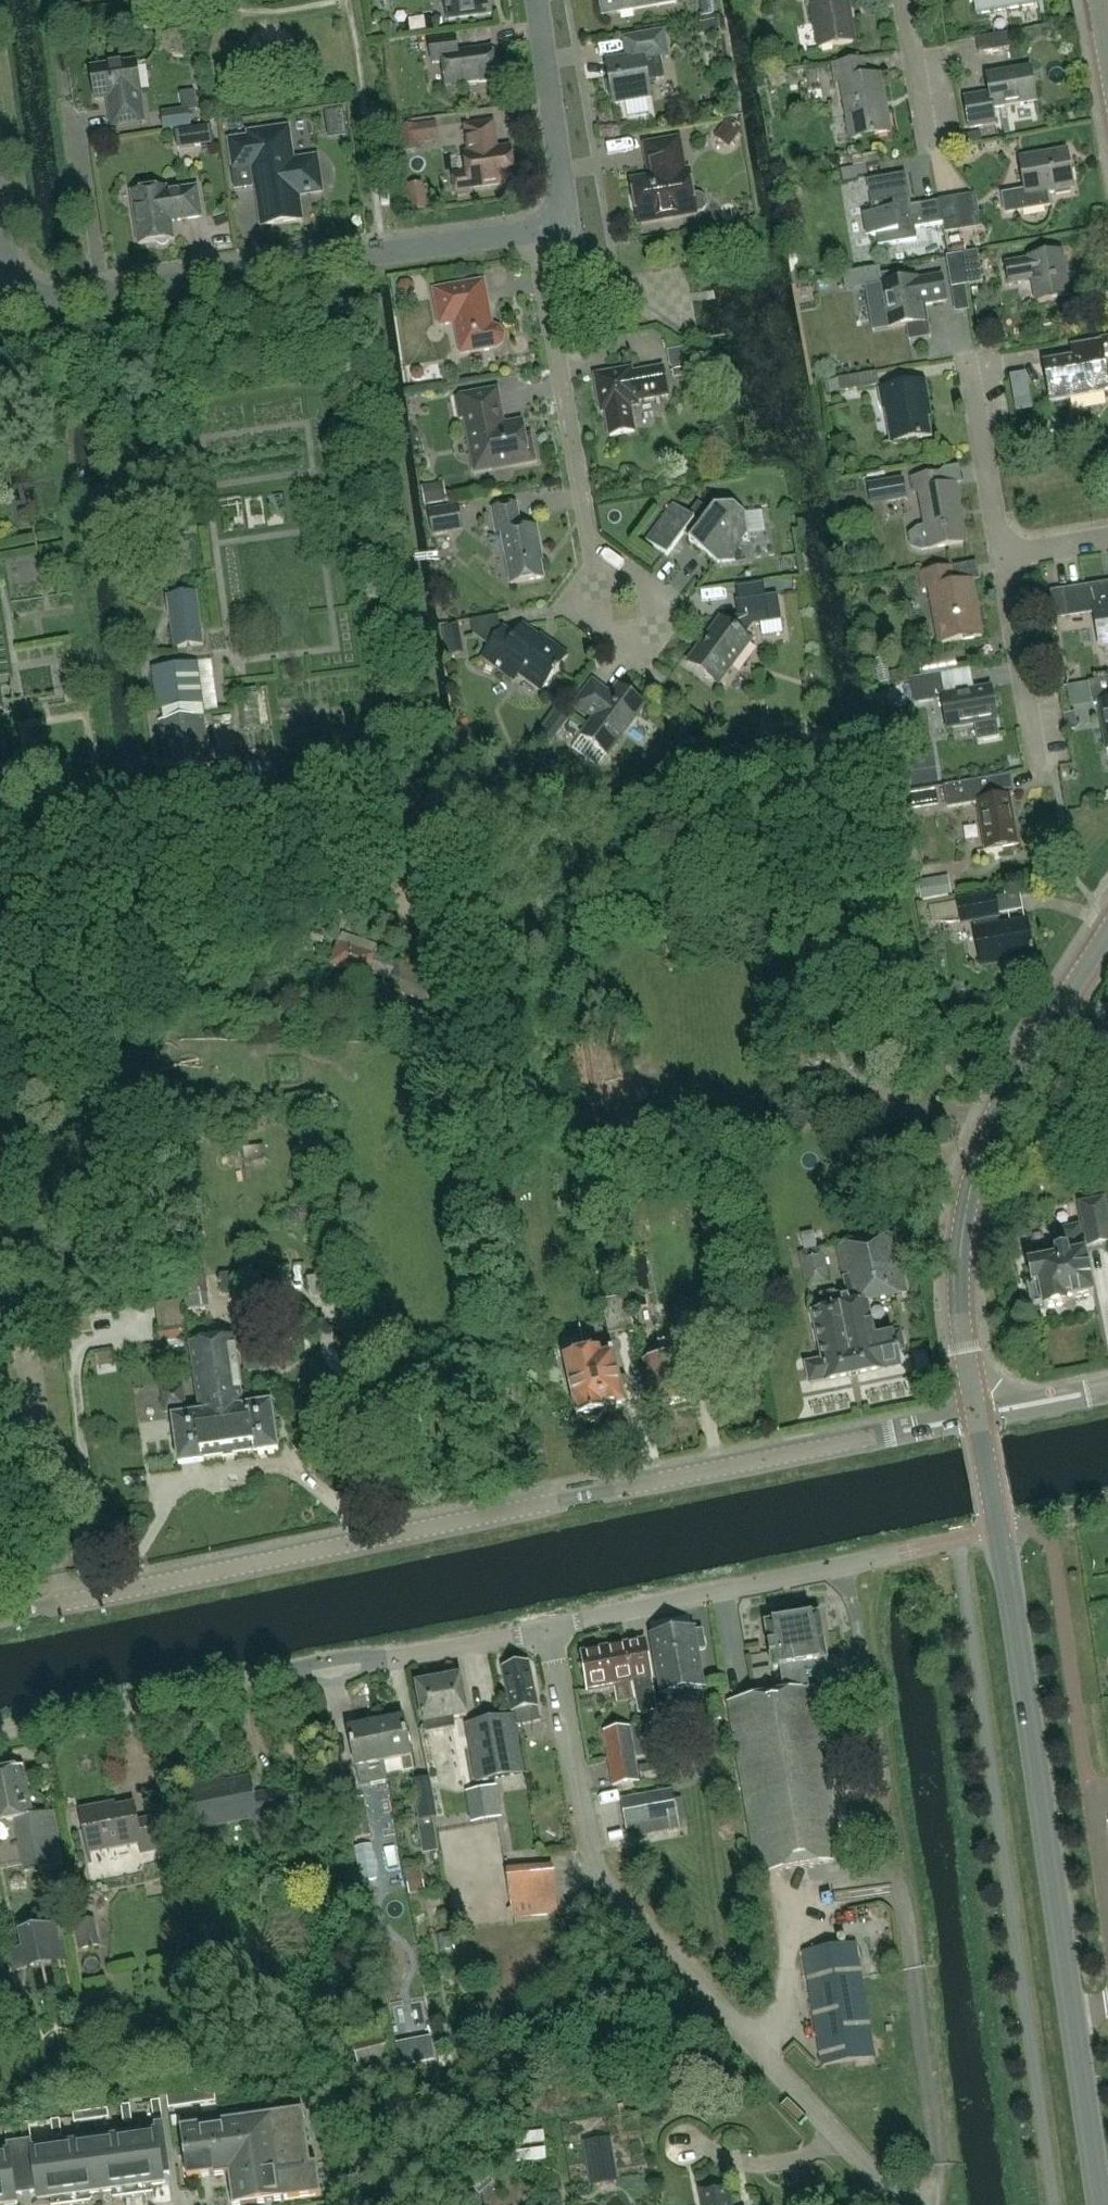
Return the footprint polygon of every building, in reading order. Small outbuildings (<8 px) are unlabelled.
[(490,0),(446,0),(449,21),(492,14),(490,0)] [(677,4),(676,0),(600,0),(603,17),(620,14),(619,13),(634,10),(635,11),(636,11),(636,10),(657,6),(657,7),(659,7),(659,6),(675,3),(675,4),(677,4)] [(704,17),(702,17),(702,18),(713,16),(710,0),(701,0),(704,17)] [(820,48),(856,42),(849,0),(812,0),(820,48)] [(978,14),(1043,3),(1042,0),(976,0),(978,14)] [(635,56),(606,61),(610,84),(608,84),(610,97),(612,96),(614,105),(652,98),(649,82),(664,79),(660,53),(668,52),(664,32),(632,38),(635,56)] [(1007,33),(976,38),(978,52),(1010,47),(1007,33)] [(430,42),(433,64),(444,63),(447,88),(497,80),(492,48),(458,53),(456,38),(430,42)] [(1016,64),(1015,49),(993,51),(994,65),(1016,64)] [(863,60),(833,65),(837,84),(840,83),(850,140),(891,133),(881,74),(866,77),(863,60)] [(141,93),(137,63),(91,69),(95,100),(109,98),(113,126),(143,121),(139,93),(141,93)] [(995,124),(993,110),(1037,103),(1031,68),(987,75),(990,92),(964,97),(969,129),(995,124)] [(324,109),(327,135),(348,133),(344,107),(324,109)] [(190,109),(163,112),(165,132),(192,128),(190,109)] [(728,121),(715,139),(730,150),(743,132),(728,121)] [(436,137),(435,122),(400,125),(402,149),(416,148),(415,139),(436,137)] [(472,193),(471,189),(515,183),(511,148),(497,150),(493,124),(466,128),(469,154),(465,155),(468,172),(453,174),(456,196),(472,193)] [(250,139),(230,142),(234,169),(254,167),(263,227),(301,221),(298,195),(321,192),(317,158),(293,162),(288,129),(249,134),(250,139)] [(639,224),(697,214),(697,213),(702,212),(705,209),(706,205),(706,201),(703,198),(699,196),(694,197),(689,172),(685,172),(679,140),(645,146),(646,150),(646,151),(647,152),(648,153),(649,153),(650,163),(650,164),(649,165),(649,166),(649,167),(649,170),(651,169),(653,178),(632,182),(634,195),(632,198),(634,209),(637,211),(639,224)] [(1020,159),(1025,190),(1002,194),(1006,213),(1050,205),(1048,191),(1055,190),(1056,195),(1071,192),(1070,187),(1073,187),(1067,150),(1020,159)] [(877,234),(879,246),(917,239),(915,228),(944,223),(941,201),(922,204),(924,214),(921,214),(921,216),(914,217),(906,174),(867,180),(872,208),(867,209),(872,235),(877,234)] [(167,188),(131,193),(139,245),(156,242),(159,245),(162,246),(165,246),(168,244),(170,240),(174,240),(171,222),(202,218),(197,187),(167,192),(167,188)] [(956,199),(941,201),(944,223),(946,232),(961,230),(956,199)] [(977,251),(961,253),(966,284),(982,282),(977,251)] [(1006,263),(1010,284),(1033,280),(1037,302),(1071,296),(1063,252),(1029,258),(1029,259),(1006,263)] [(961,253),(946,256),(951,287),(966,284),(961,253)] [(880,275),(882,284),(865,287),(873,332),(906,326),(909,341),(930,338),(925,305),(946,302),(941,276),(916,280),(916,279),(900,282),(898,272),(880,275)] [(484,282),(435,291),(440,320),(455,317),(458,334),(463,337),(465,353),(495,347),(497,347),(499,346),(500,345),(502,343),(503,342),(503,340),(504,338),(504,336),(503,334),(503,333),(502,331),(501,330),(499,329),(497,328),(496,327),(494,327),(492,327),(484,282)] [(1051,401),(1107,391),(1107,377),(1105,358),(1107,357),(1107,338),(1101,339),(1101,342),(1073,347),(1076,363),(1067,365),(1066,360),(1045,363),(1051,401)] [(673,380),(697,376),(695,367),(672,371),(673,380)] [(604,375),(595,376),(602,413),(606,412),(611,437),(635,432),(631,408),(638,406),(637,401),(668,396),(663,369),(632,374),(632,370),(613,373),(614,377),(605,379),(604,375)] [(876,372),(837,378),(839,391),(879,385),(876,372)] [(929,402),(925,382),(879,390),(883,409),(887,408),(893,442),(931,435),(928,416),(931,416),(931,415),(927,416),(925,403),(929,402)] [(503,426),(497,391),(458,398),(462,420),(466,419),(476,473),(538,461),(533,435),(524,436),(522,423),(503,426)] [(1107,412),(1107,394),(1086,396),(1087,413),(1107,412)] [(961,510),(956,484),(941,487),(939,473),(911,478),(914,493),(918,492),(923,518),(927,517),(929,528),(920,529),(912,535),(914,545),(923,548),(928,548),(966,542),(962,518),(960,519),(958,510),(961,510)] [(907,498),(903,478),(883,481),(886,501),(907,498)] [(689,516),(674,505),(647,542),(668,557),(683,537),(719,564),(734,562),(735,562),(736,561),(735,560),(734,555),(743,543),(748,542),(749,543),(750,542),(750,541),(746,515),(734,506),(714,509),(712,513),(699,503),(689,516)] [(516,505),(493,509),(497,535),(502,534),(512,585),(544,579),(539,552),(541,551),(537,527),(521,530),(516,505)] [(459,508),(429,514),(433,535),(463,530),(459,508)] [(939,643),(982,635),(978,610),(975,610),(973,600),(976,599),(973,580),(955,583),(952,566),(920,572),(923,589),(929,588),(939,643)] [(1101,646),(1107,645),(1107,593),(1107,589),(1092,591),(1092,587),(1047,594),(1050,618),(1095,611),(1101,646)] [(196,593),(167,597),(169,614),(174,647),(202,644),(196,593)] [(776,596),(765,597),(736,602),(738,617),(732,618),(727,625),(724,622),(705,647),(702,644),(688,662),(720,686),(752,643),(745,638),(754,626),(780,622),(776,596)] [(503,630),(483,658),(514,681),(520,672),(542,689),(541,690),(542,691),(554,675),(556,677),(559,672),(557,671),(568,656),(549,642),(546,647),(523,629),(524,628),(523,627),(514,638),(503,630)] [(209,764),(196,662),(151,668),(157,710),(161,710),(163,710),(164,719),(160,719),(166,770),(185,768),(209,764)] [(941,674),(940,674),(910,679),(914,704),(943,699),(948,729),(975,724),(978,742),(1000,738),(992,687),(969,691),(970,692),(960,694),(959,693),(944,695),(941,674)] [(1090,680),(1094,704),(1100,703),(1102,717),(1104,717),(1105,727),(1104,727),(1107,750),(1107,677),(1090,680)] [(593,683),(577,705),(596,720),(582,738),(607,757),(645,706),(620,688),(613,697),(593,683)] [(560,707),(540,732),(553,741),(572,716),(560,707)] [(989,777),(962,782),(943,786),(947,809),(977,803),(986,849),(1019,844),(1015,821),(1013,821),(1012,811),(1013,811),(1010,797),(993,801),(989,777)] [(959,901),(961,915),(963,922),(976,919),(978,928),(976,929),(983,964),(1004,960),(1004,959),(1033,954),(1026,920),(997,925),(995,916),(998,915),(994,894),(959,901)] [(931,921),(961,915),(959,901),(928,907),(931,921)] [(341,933),(331,964),(366,976),(369,967),(393,975),(389,988),(436,1005),(443,984),(413,974),(414,968),(375,955),(378,945),(341,933)] [(1107,1061),(1107,1045),(1099,1040),(1091,1050),(1107,1061)] [(1088,1246),(1107,1242),(1107,1213),(1105,1198),(1080,1203),(1088,1246)] [(1030,1264),(1034,1283),(1029,1284),(1034,1307),(1045,1305),(1045,1307),(1068,1303),(1068,1300),(1095,1294),(1086,1252),(1085,1252),(1080,1226),(1064,1229),(1068,1250),(1057,1252),(1058,1258),(1030,1264)] [(877,1338),(869,1302),(909,1293),(896,1234),(849,1244),(837,1246),(847,1297),(841,1298),(840,1292),(835,1293),(835,1291),(820,1294),(824,1309),(813,1312),(824,1361),(808,1365),(811,1382),(826,1379),(826,1380),(882,1368),(882,1367),(900,1363),(899,1355),(901,1355),(901,1351),(905,1350),(901,1332),(877,1338)] [(801,1254),(808,1286),(830,1281),(823,1249),(801,1254)] [(312,1299),(334,1296),(331,1270),(317,1271),(318,1277),(309,1278),(312,1299)] [(209,1296),(206,1297),(202,1274),(180,1276),(184,1300),(185,1310),(210,1306),(209,1296)] [(634,1330),(627,1296),(603,1301),(606,1320),(580,1326),(583,1341),(634,1330)] [(185,1310),(184,1300),(156,1304),(162,1344),(189,1340),(187,1326),(185,1310)] [(343,1335),(333,1336),(332,1328),(319,1329),(320,1350),(321,1352),(335,1352),(344,1351),(343,1335)] [(264,1333),(240,1336),(246,1370),(249,1369),(249,1371),(269,1369),(264,1333)] [(237,1403),(245,1401),(235,1337),(219,1340),(225,1378),(216,1380),(219,1400),(225,1399),(233,1448),(253,1445),(255,1454),(256,1454),(250,1415),(239,1417),(237,1403)] [(306,1353),(317,1353),(316,1337),(305,1338),(306,1353)] [(201,1407),(202,1410),(213,1408),(215,1420),(198,1422),(204,1462),(206,1462),(205,1452),(233,1448),(225,1399),(219,1400),(216,1380),(225,1378),(219,1340),(191,1344),(201,1407)] [(681,1340),(660,1344),(663,1361),(645,1365),(655,1409),(694,1401),(681,1340)] [(626,1407),(622,1389),(613,1349),(565,1359),(579,1421),(581,1420),(589,1425),(599,1423),(605,1415),(608,1414),(607,1411),(626,1407)] [(178,1418),(174,1419),(181,1465),(204,1462),(198,1422),(215,1420),(213,1408),(202,1410),(201,1407),(188,1409),(184,1388),(163,1391),(166,1413),(177,1411),(178,1418)] [(250,1415),(256,1454),(279,1450),(272,1404),(246,1408),(245,1401),(237,1403),(239,1417),(250,1415)] [(728,1703),(757,1874),(845,1859),(815,1687),(810,1688),(807,1674),(829,1671),(819,1614),(814,1615),(809,1611),(803,1612),(799,1617),(765,1623),(773,1670),(781,1668),(785,1693),(728,1703)] [(693,1629),(652,1636),(663,1693),(703,1686),(696,1649),(705,1648),(701,1630),(693,1632),(693,1629)] [(658,1711),(652,1679),(645,1640),(628,1643),(634,1683),(640,1715),(658,1711)] [(634,1683),(628,1643),(581,1651),(588,1691),(634,1683)] [(528,1662),(503,1668),(515,1726),(540,1720),(528,1662)] [(453,1717),(467,1715),(460,1676),(417,1684),(426,1732),(455,1727),(453,1717)] [(376,1722),(388,1781),(389,1781),(387,1773),(403,1770),(404,1772),(414,1770),(403,1717),(376,1722)] [(512,1717),(483,1723),(468,1725),(479,1782),(494,1779),(522,1773),(512,1717)] [(376,1722),(348,1728),(360,1786),(388,1781),(376,1722)] [(629,1727),(604,1731),(613,1785),(639,1781),(629,1727)] [(669,1760),(639,1766),(643,1781),(672,1776),(669,1760)] [(0,1771),(0,1822),(14,1819),(24,1870),(62,1863),(52,1811),(33,1814),(24,1766),(0,1771)] [(189,1789),(197,1829),(252,1818),(253,1824),(295,1816),(290,1788),(252,1796),(249,1778),(226,1783),(225,1782),(189,1789)] [(430,1779),(414,1782),(422,1821),(420,1825),(422,1833),(435,1831),(433,1817),(437,1817),(430,1779)] [(625,1826),(677,1818),(674,1799),(672,1790),(620,1799),(625,1826)] [(372,1835),(364,1797),(347,1801),(355,1838),(372,1835)] [(80,1809),(88,1852),(138,1843),(139,1852),(159,1848),(154,1819),(139,1822),(135,1802),(116,1805),(115,1803),(80,1809)] [(534,1915),(529,1875),(507,1877),(514,1916),(534,1915)] [(89,1946),(106,1942),(98,1913),(81,1918),(89,1946)] [(13,1971),(68,1961),(64,1939),(60,1940),(56,1923),(19,1930),(23,1947),(8,1950),(13,1971)] [(855,1942),(803,1951),(822,2064),(873,2056),(855,1942)] [(353,2043),(358,2064),(328,2071),(332,2087),(393,2072),(383,2034),(353,2043)] [(167,2095),(169,2109),(216,2102),(214,2089),(167,2095)] [(558,2099),(560,2118),(573,2117),(571,2098),(558,2099)] [(160,2100),(151,2102),(154,2119),(163,2118),(160,2100)] [(130,2105),(121,2106),(124,2123),(133,2122),(130,2105)] [(109,2116),(108,2108),(90,2110),(92,2119),(109,2116)] [(75,2122),(92,2119),(90,2110),(73,2113),(75,2122)] [(311,2165),(303,2110),(180,2127),(188,2180),(229,2174),(233,2204),(248,2204),(322,2195),(318,2164),(311,2165)] [(60,2119),(51,2120),(54,2137),(63,2136),(60,2119)] [(21,2124),(23,2142),(32,2141),(30,2123),(21,2124)] [(16,2145),(19,2167),(22,2189),(23,2195),(37,2193),(38,2201),(52,2199),(53,2204),(76,2204),(92,2203),(91,2202),(89,2194),(114,2190),(115,2198),(114,2198),(114,2200),(154,2194),(153,2193),(152,2185),(165,2183),(164,2176),(170,2175),(169,2169),(170,2169),(163,2124),(156,2125),(157,2132),(118,2138),(33,2150),(32,2143),(24,2144),(16,2145)] [(5,2126),(7,2143),(16,2142),(14,2125),(5,2126)] [(612,2136),(584,2141),(590,2185),(619,2181),(612,2136)] [(0,2154),(0,2204),(8,2204),(18,2204),(16,2196),(23,2195),(22,2189),(16,2145),(8,2146),(9,2152),(0,2154)] [(700,2190),(703,2204),(732,2204),(728,2185),(700,2190)]
